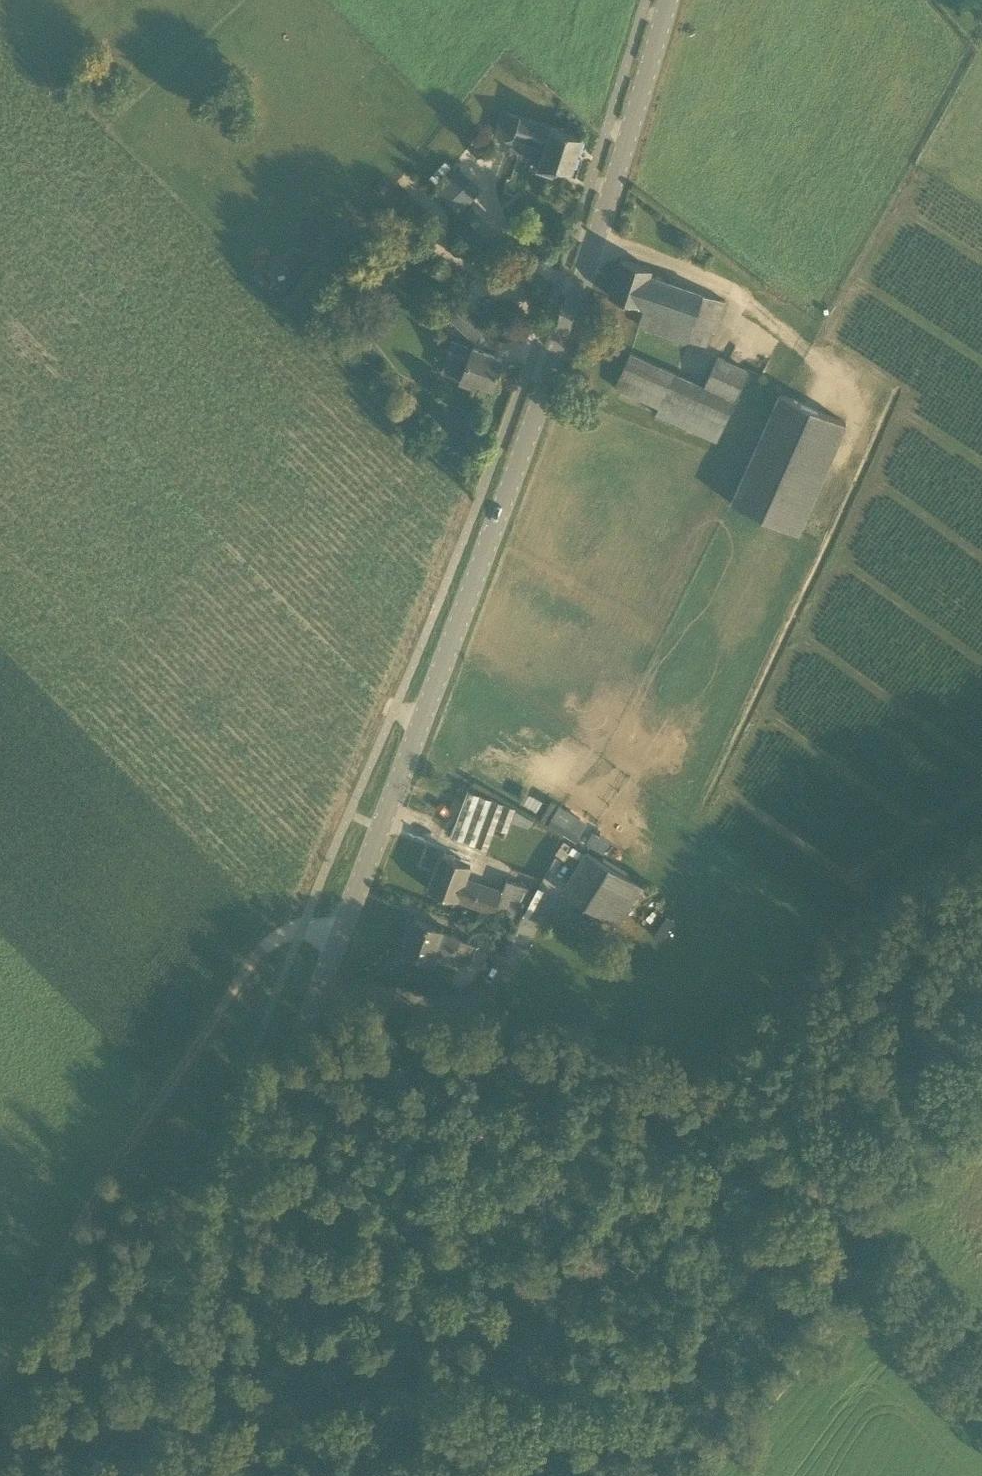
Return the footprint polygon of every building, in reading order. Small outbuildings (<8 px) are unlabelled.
[(502,110),(493,134),(513,141),(514,136),(545,146),(538,167),(553,172),(555,165),(571,170),(582,136),(502,110)] [(460,167),(437,190),(458,211),(475,195),(464,185),(471,178),(460,167)] [(472,220),(479,214),(472,206),(465,213),(472,220)] [(644,307),(638,324),(707,347),(713,331),(717,332),(727,301),(650,275),(652,269),(621,259),(609,295),(644,307)] [(475,340),(489,325),(459,298),(446,313),(475,340)] [(477,380),(492,386),(502,358),(472,347),(452,340),(441,372),(475,384),(477,380)] [(704,386),(631,353),(615,387),(660,407),(657,414),(716,441),(748,370),(718,356),(704,386)] [(731,502),(797,532),(847,423),(780,393),(731,502)] [(451,835),(470,842),(489,849),(497,826),(509,831),(514,818),(512,818),(516,809),(517,809),(517,808),(468,790),(451,835)] [(559,805),(548,824),(564,834),(576,815),(559,805)] [(517,809),(516,809),(512,818),(514,818),(518,820),(521,811),(517,809)] [(594,829),(591,843),(610,848),(614,834),(594,829)] [(618,924),(642,885),(586,851),(562,891),(618,924)] [(466,879),(471,865),(442,854),(429,890),(458,900),(459,900),(496,913),(518,921),(530,887),(507,879),(503,892),(466,879)] [(674,922),(667,917),(654,936),(661,941),(674,922)] [(438,952),(452,958),(471,964),(478,945),(441,931),(441,929),(415,918),(403,949),(430,959),(435,961),(438,952)]
